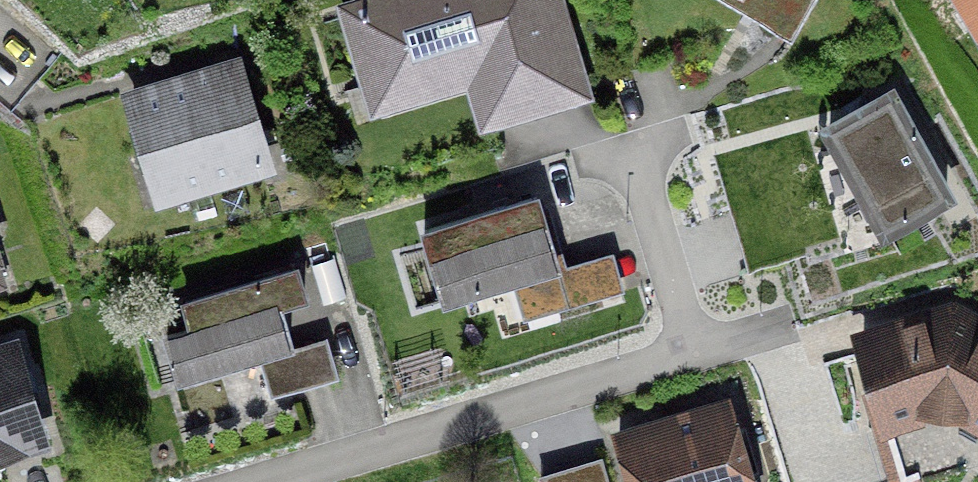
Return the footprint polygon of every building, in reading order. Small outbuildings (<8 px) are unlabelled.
[(574,92),(546,0),(393,0),(346,14),(368,87),(465,58),(483,119),(574,92)] [(793,29),(810,0),(743,0),(793,29)] [(977,38),(977,0),(956,0),(977,38)] [(261,166),(232,70),(126,102),(155,198),(261,166)] [(880,232),(942,198),(886,97),(824,132),(880,232)] [(554,274),(553,270),(531,199),(419,233),(441,304),(543,273),(554,309),(572,303),(562,272),(554,274)] [(0,243),(0,284),(11,281),(0,243)] [(175,382),(286,349),(274,308),(300,300),(291,271),(180,305),(188,330),(162,338),(175,382)] [(948,316),(858,344),(881,418),(871,421),(890,481),(928,481),(965,471),(977,452),(977,333),(948,316)] [(0,336),(0,450),(49,436),(17,331),(0,336)] [(722,408),(614,440),(627,481),(744,481),(722,408)]
